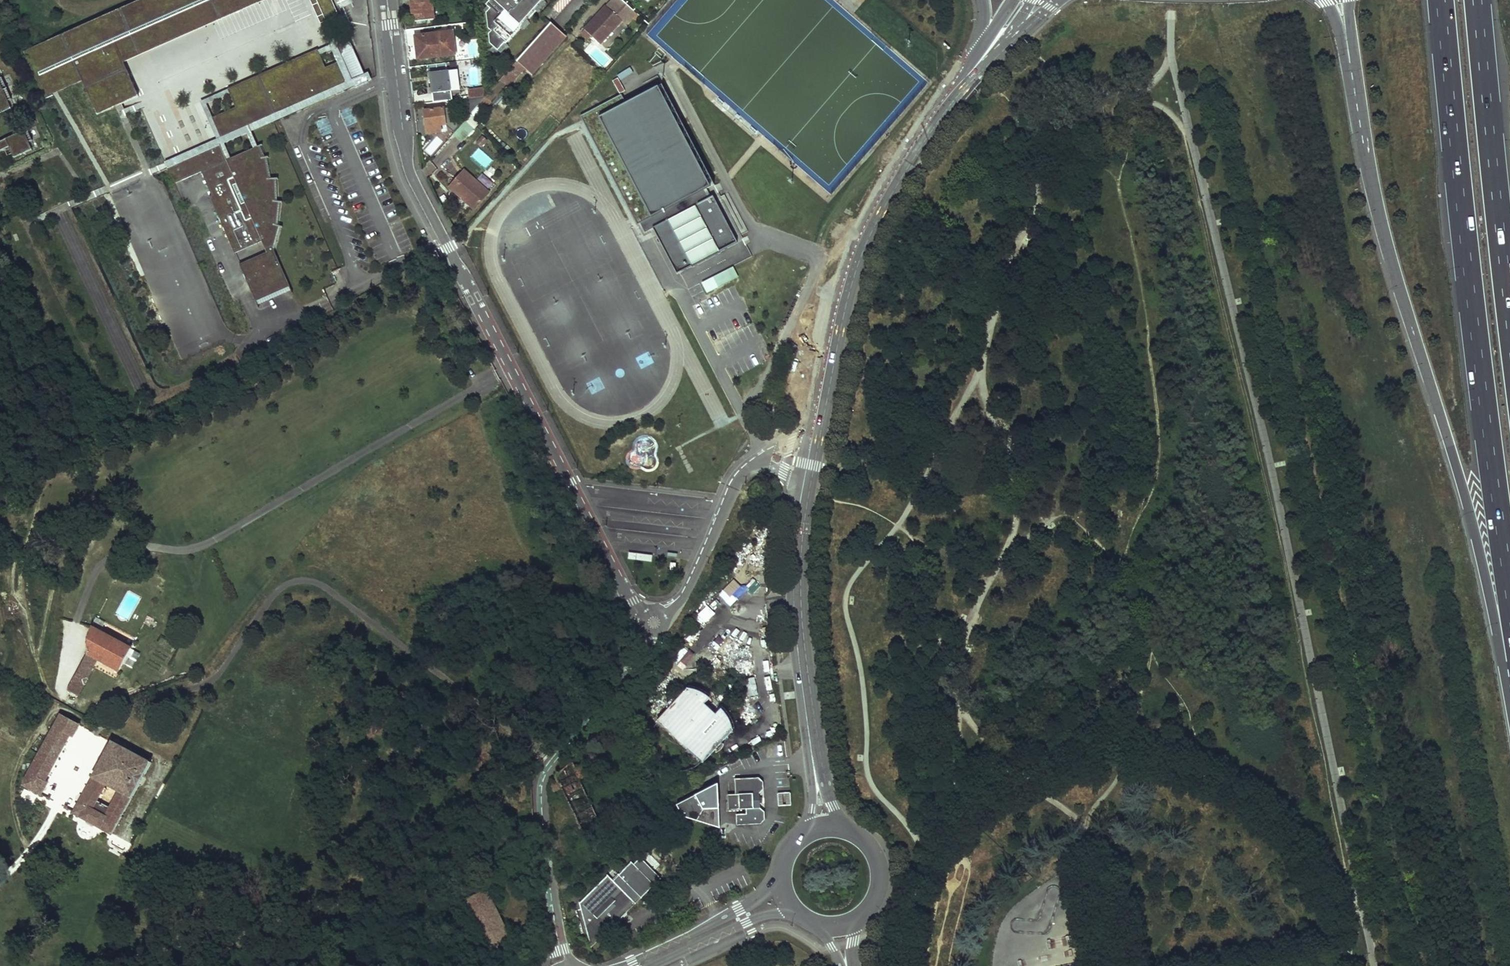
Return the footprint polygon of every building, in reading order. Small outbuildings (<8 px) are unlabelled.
[(28,52),(47,95),(81,80),(97,117),(139,99),(123,61),(261,0),(145,0),(28,52)] [(414,22),(434,20),(431,0),(410,0),(414,22)] [(504,54),(510,46),(511,47),(527,29),(525,28),(531,22),(532,23),(541,11),(540,10),(547,2),(548,3),(551,0),(498,0),(490,9),(494,12),(491,17),(493,32),(497,35),(494,38),(495,47),(504,54)] [(621,0),(616,0),(609,9),(607,8),(586,31),(602,46),(623,23),(627,26),(637,14),(634,11),(621,0)] [(328,25),(322,28),(338,64),(347,84),(222,139),(213,120),(237,109),(229,91),(201,103),(221,147),(224,145),(355,87),(356,89),(369,83),(368,82),(372,80),(369,74),(365,75),(349,38),(336,44),(328,25)] [(567,42),(549,27),(514,65),(532,81),(567,42)] [(418,37),(419,47),(416,48),(418,60),(455,56),(452,32),(418,37)] [(347,84),(338,64),(326,69),(318,51),(228,90),(229,91),(237,109),(213,120),(222,139),(347,84)] [(47,95),(28,52),(23,54),(45,101),(49,99),(47,95)] [(621,80),(634,75),(632,69),(618,74),(621,80)] [(461,90),(458,71),(450,72),(452,91),(461,90)] [(432,74),(434,82),(431,83),(433,94),(452,91),(450,72),(432,74)] [(11,111),(8,104),(12,102),(2,80),(0,81),(0,116),(11,111)] [(622,93),(581,114),(643,235),(654,230),(676,272),(690,265),(691,266),(719,251),(736,242),(713,195),(708,197),(703,189),(714,183),(663,83),(626,102),(622,93)] [(485,88),(469,90),(470,99),(486,97),(485,88)] [(444,110),(425,112),(428,135),(441,133),(440,127),(446,125),(444,110)] [(473,114),(451,133),(460,142),(481,124),(473,114)] [(0,144),(0,153),(9,149),(14,160),(33,152),(29,145),(33,143),(28,132),(0,144)] [(231,160),(224,145),(221,147),(175,167),(183,182),(202,174),(212,197),(210,198),(235,255),(262,243),(267,254),(240,266),(256,303),(291,288),(274,251),(281,227),(278,227),(280,203),(277,203),(276,180),(270,180),(266,159),(264,159),(258,148),(231,160)] [(478,149),(472,157),(486,168),(492,160),(478,149)] [(183,182),(175,167),(168,170),(175,186),(183,182)] [(462,172),(448,189),(473,211),(488,194),(462,172)] [(706,293),(739,279),(734,268),(701,282),(706,293)] [(132,649),(92,627),(88,635),(86,645),(86,657),(96,661),(119,673),(132,649)] [(136,664),(140,654),(131,651),(127,661),(136,664)] [(86,657),(80,667),(91,672),(96,661),(86,657)] [(91,672),(80,667),(67,691),(78,697),(91,672)] [(657,721),(702,763),(714,750),(716,752),(719,751),(721,742),(733,730),(730,723),(728,718),(724,713),(720,709),(715,714),(704,704),(709,699),(707,697),(703,693),(697,690),(692,689),(690,688),(687,688),(676,700),(674,699),(671,700),(669,701),(668,703),(667,705),(666,707),(668,708),(657,721)] [(79,726),(60,716),(60,717),(24,787),(42,796),(48,784),(46,783),(69,738),(72,739),(79,726)] [(113,743),(73,814),(112,835),(152,763),(113,743)] [(551,786),(554,792),(561,789),(583,833),(601,824),(580,780),(589,776),(584,765),(575,770),(571,761),(556,776),(558,781),(552,784),(551,786)] [(737,826),(761,825),(765,820),(765,813),(760,809),(760,798),(759,794),(763,790),(763,782),(759,778),(735,779),(735,795),(728,795),(729,810),(746,810),(746,814),(736,815),(737,826)] [(720,818),(718,784),(677,805),(683,817),(717,827),(720,818)] [(777,794),(778,807),(792,806),(791,793),(777,794)] [(660,876),(642,858),(636,865),(634,863),(615,881),(610,876),(582,904),(592,944),(640,896),(642,898),(655,885),(653,883),(660,876)] [(640,896),(592,944),(593,949),(663,879),(660,876),(653,883),(655,885),(642,898),(640,896)] [(463,900),(488,950),(510,938),(487,889),(463,900)]
